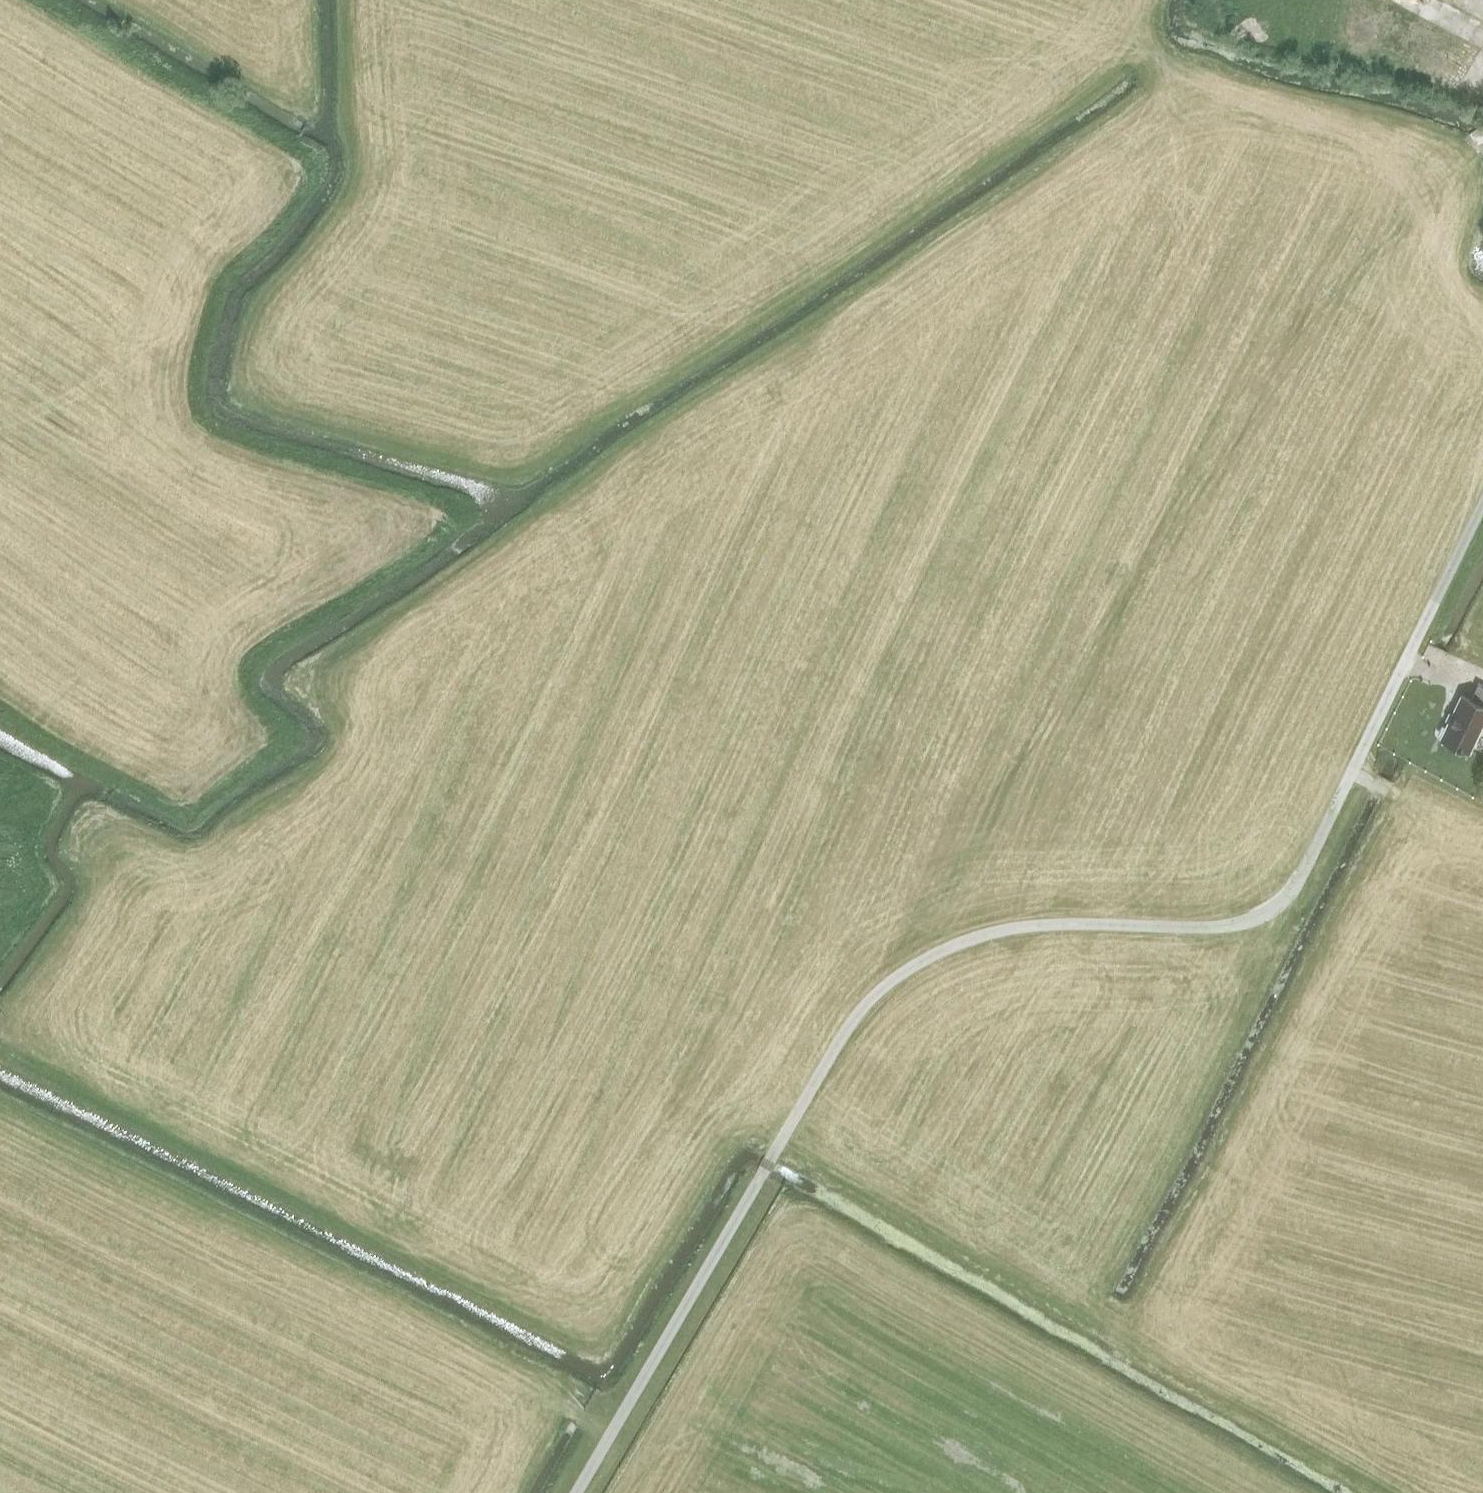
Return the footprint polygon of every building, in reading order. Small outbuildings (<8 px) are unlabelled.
[(1482,43),(1482,18),(1450,0),(1403,0),(1482,43)] [(1461,694),(1441,737),(1469,751),(1482,723),(1482,687),(1478,685),(1471,699),(1461,694)]
